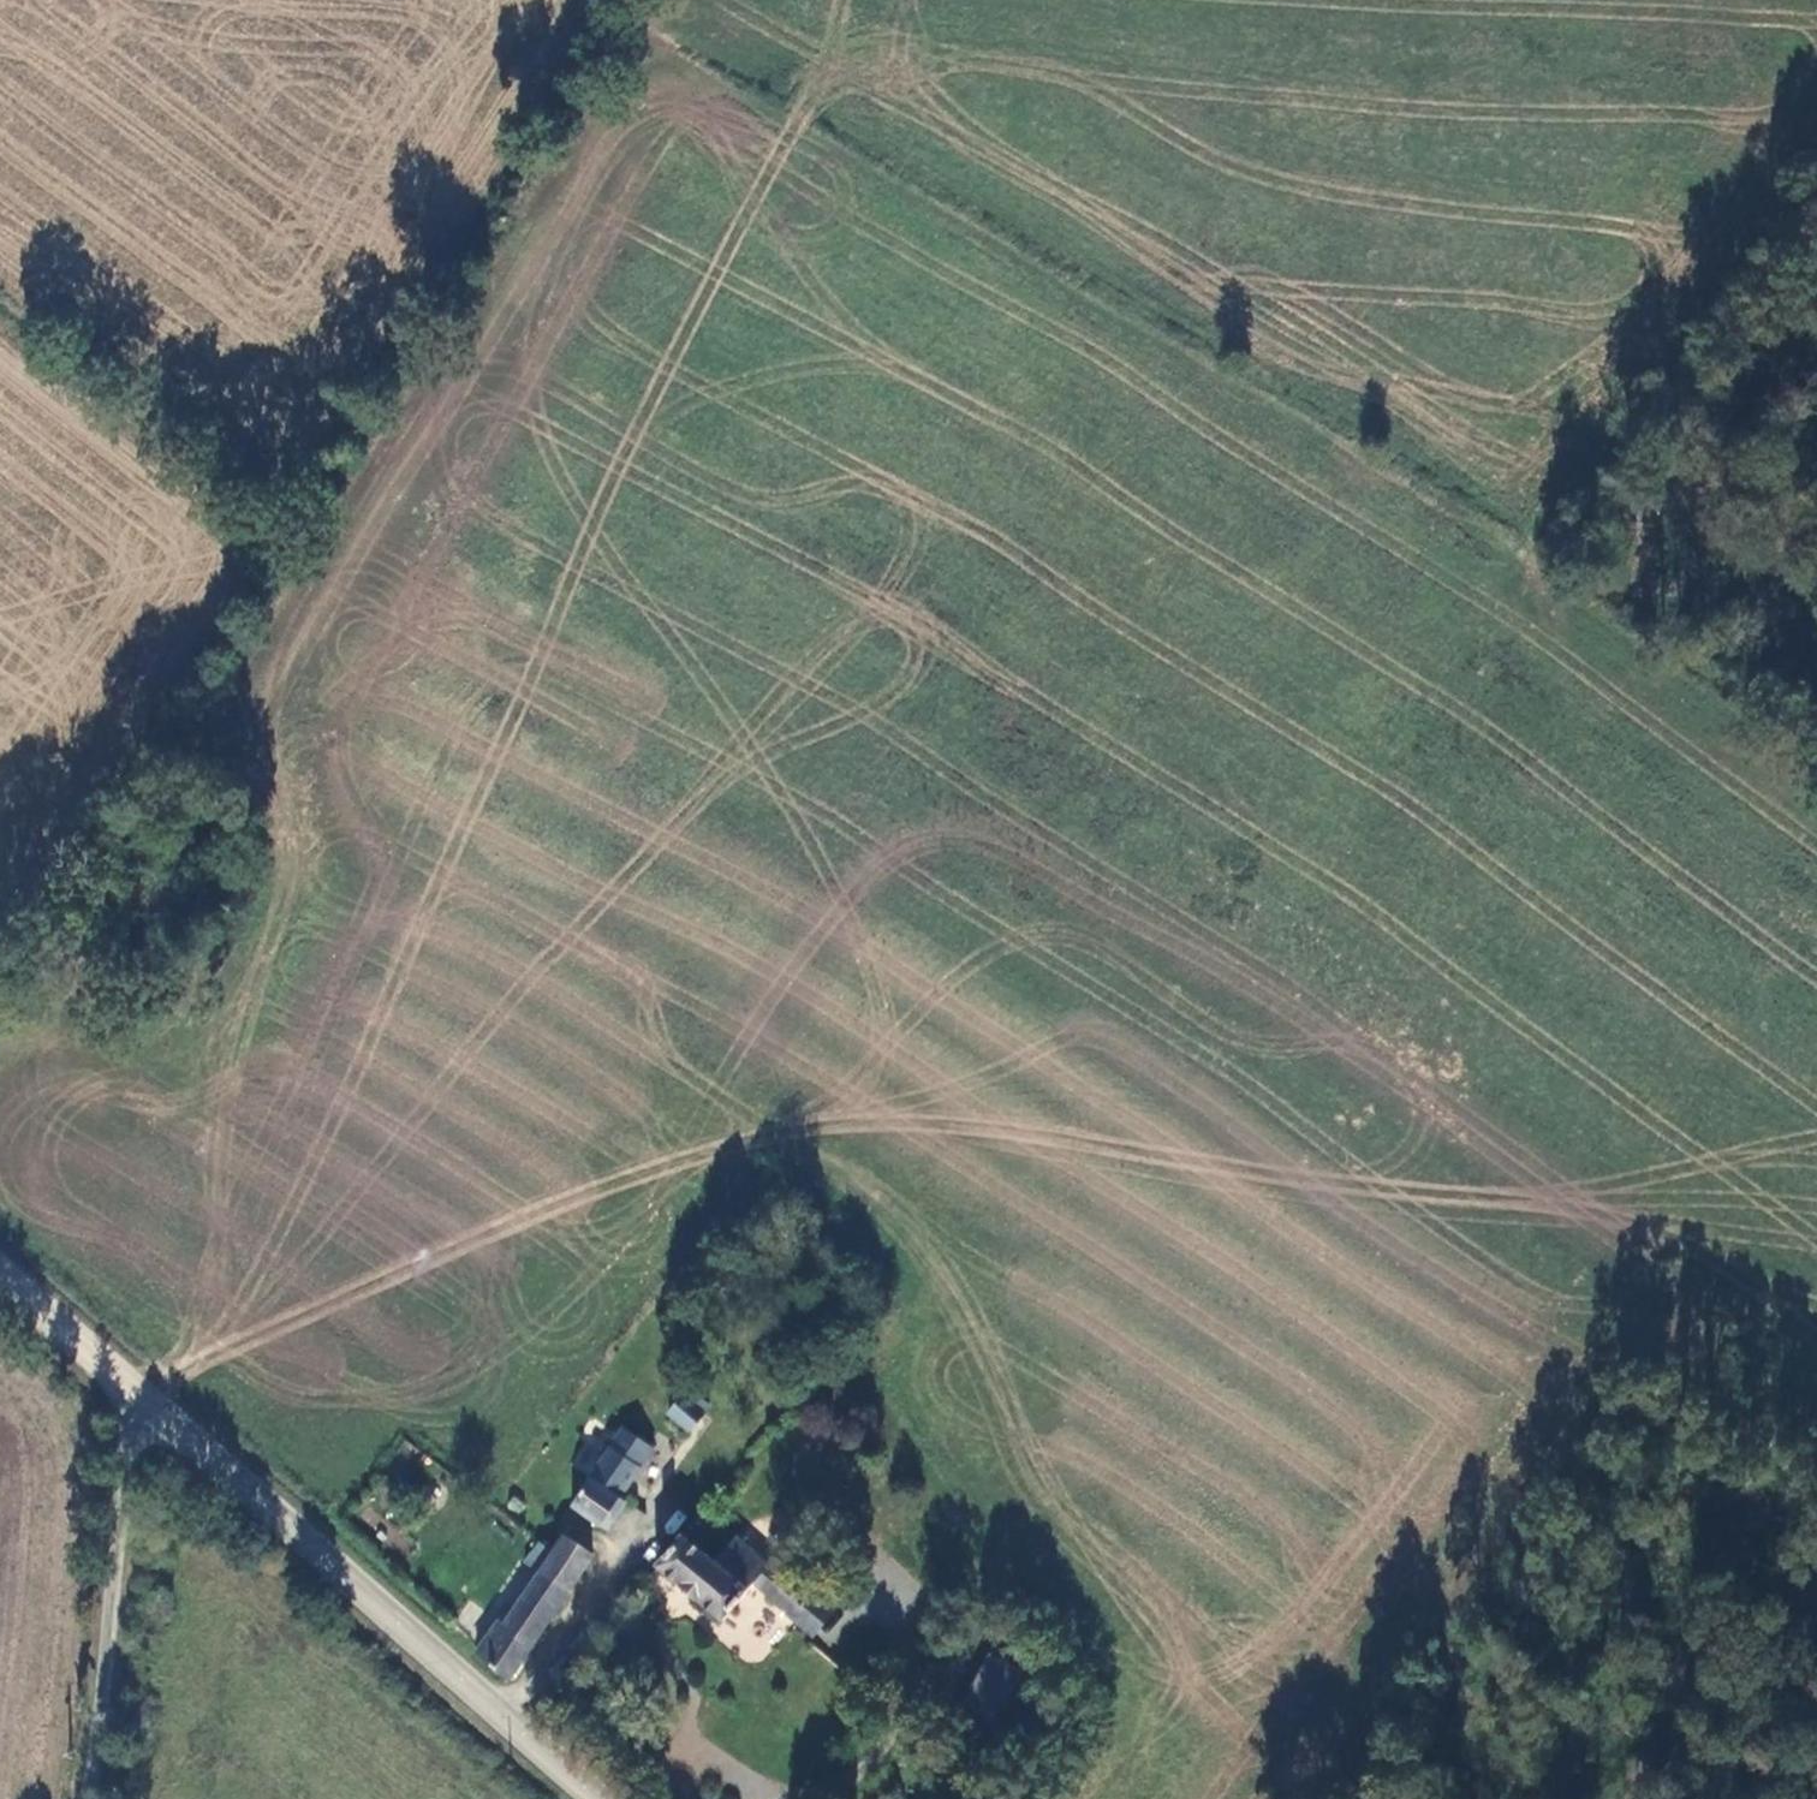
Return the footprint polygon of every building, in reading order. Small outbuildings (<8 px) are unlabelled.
[(703,1419),(682,1404),(667,1424),(689,1439),(703,1419)] [(621,1500),(655,1447),(625,1427),(573,1508),(608,1531),(626,1503),(621,1500)] [(736,1541),(702,1514),(659,1568),(725,1620),(755,1583),(798,1616),(819,1589),(775,1554),(769,1561),(739,1537),(736,1541)] [(511,1682),(595,1551),(563,1530),(504,1623),(497,1619),(473,1658),(511,1682)] [(1021,1667),(988,1650),(958,1708),(992,1725),(1021,1667)]
